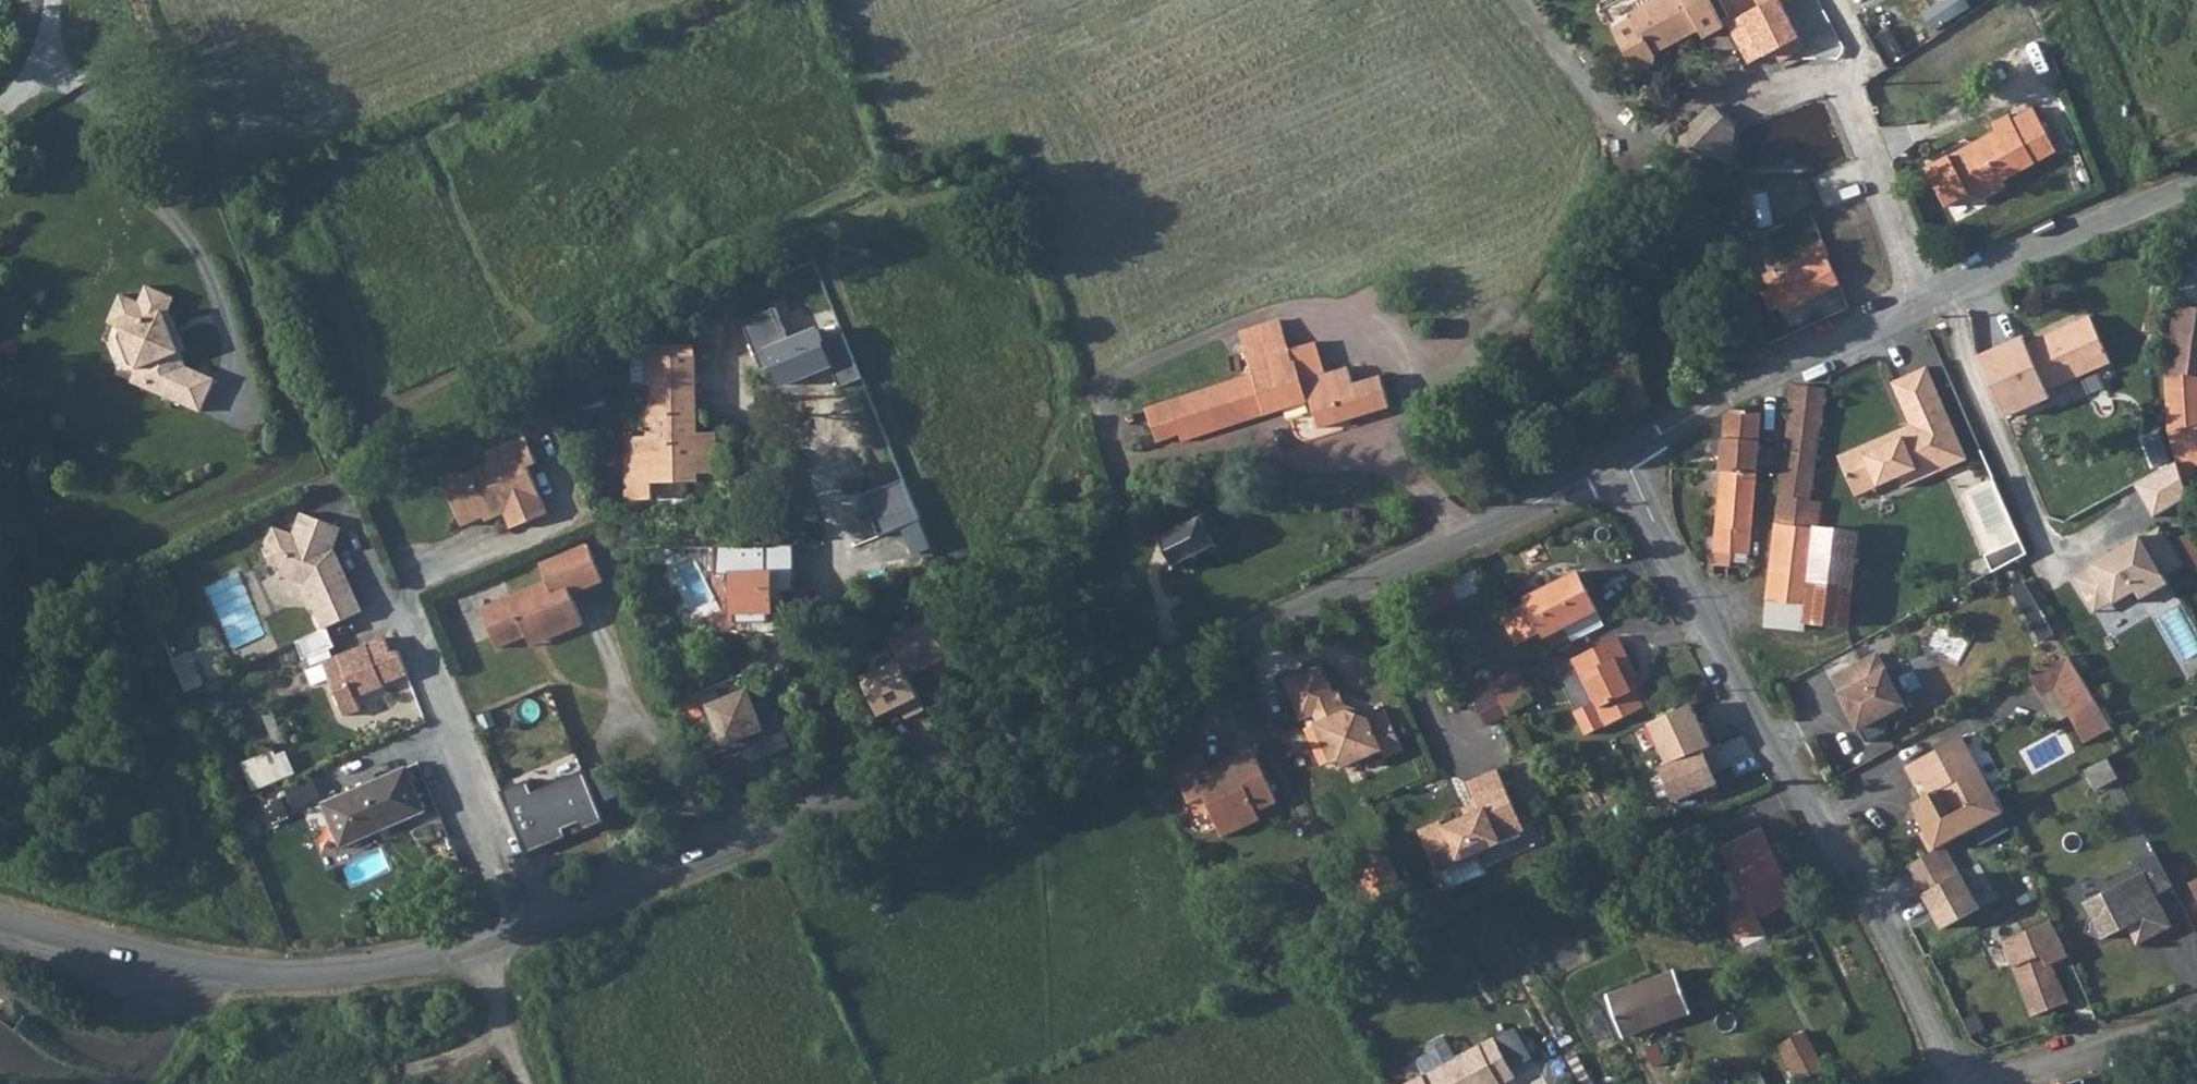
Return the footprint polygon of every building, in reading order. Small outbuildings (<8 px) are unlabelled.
[(1655,55),(1654,54),(1652,49),(1661,44),(1663,49),(1700,30),(1703,37),(1724,26),(1718,15),(1710,0),(1655,0),(1631,13),(1634,17),(1612,29),(1624,52),(1630,62),(1633,67),(1637,70),(1644,71),(1650,68),(1654,63),(1655,58),(1655,55)] [(1730,7),(1737,18),(1727,24),(1748,65),(1774,50),(1786,44),(1792,56),(1806,49),(1778,0),(1742,0),(1730,7)] [(2055,65),(2044,38),(2029,44),(2040,70),(2055,65)] [(1661,44),(1652,49),(1654,54),(1663,49),(1661,44)] [(1786,44),(1774,50),(1780,62),(1792,56),(1786,44)] [(1709,155),(1726,138),(1735,130),(1713,106),(1686,131),(1709,155)] [(2058,151),(2034,107),(2012,119),(2010,114),(1993,123),(1997,130),(1927,169),(1947,206),(1970,193),(1986,198),(2007,187),(2004,181),(2058,151)] [(1779,307),(1782,312),(1840,283),(1828,257),(1829,256),(1823,240),(1801,250),(1806,260),(1777,275),(1775,270),(1764,275),(1770,289),(1764,292),(1773,311),(1779,307)] [(2196,329),(2196,248),(2187,246),(2177,305),(2173,326),(2196,329)] [(786,265),(692,305),(701,326),(714,321),(718,330),(799,296),(786,265)] [(147,390),(201,413),(215,381),(185,367),(180,353),(184,351),(179,338),(175,340),(170,330),(175,328),(169,311),(174,299),(146,287),(139,303),(120,295),(108,323),(120,328),(137,371),(152,377),(147,390)] [(2112,364),(2091,316),(2027,344),(2024,337),(1978,358),(2007,419),(2050,400),(2047,392),(2112,364)] [(1290,350),(1280,320),(1240,333),(1253,374),(1176,399),(1146,410),(1156,442),(1178,434),(1180,441),(1310,399),(1319,428),(1390,406),(1381,375),(1353,384),(1348,366),(1326,373),(1316,342),(1290,350)] [(2196,465),(2196,329),(2173,326),(2167,361),(2161,361),(2160,366),(2166,367),(2166,371),(2170,432),(2183,482),(2196,479),(2194,465),(2196,465)] [(137,371),(120,328),(116,338),(128,367),(137,371)] [(179,338),(175,328),(170,330),(175,340),(179,338)] [(648,385),(649,416),(696,415),(695,344),(647,345),(632,346),(633,385),(648,385)] [(1916,422),(1853,449),(1866,479),(1910,460),(1918,480),(1982,452),(1942,360),(1907,375),(1926,418),(1929,425),(1919,429),(1916,422)] [(152,377),(137,371),(132,383),(147,390),(152,377)] [(1794,384),(1785,462),(1815,466),(1826,388),(1794,384)] [(1725,437),(1722,469),(1757,473),(1773,396),(1760,441),(1725,437)] [(1762,412),(1734,409),(1727,416),(1725,437),(1760,441),(1762,412)] [(697,433),(696,415),(649,416),(649,437),(625,437),(627,500),(653,499),(653,483),(682,482),(682,473),(698,473),(717,473),(716,432),(697,433)] [(1926,418),(1916,422),(1919,429),(1929,425),(1926,418)] [(537,463),(527,436),(487,452),(492,464),(445,483),(462,526),(504,508),(512,528),(548,513),(529,467),(537,463)] [(1910,460),(1866,479),(1871,489),(1914,470),(1910,460)] [(1815,528),(1819,528),(1822,502),(1810,501),(1815,466),(1785,462),(1777,525),(1815,529),(1815,528)] [(1750,554),(1757,473),(1722,469),(1717,525),(1713,565),(1732,566),(1732,562),(1747,563),(1748,554),(1750,554)] [(682,473),(682,482),(698,482),(698,473),(682,473)] [(1862,501),(1825,497),(1822,529),(1859,533),(1862,501)] [(303,583),(323,628),(360,612),(342,570),(338,572),(331,557),(333,551),(331,550),(340,528),(302,513),(293,535),(274,528),(265,551),(270,562),(281,567),(279,574),(303,583)] [(1203,518),(1205,513),(1202,513),(1201,517),(1183,527),(1181,523),(1179,524),(1180,528),(1175,530),(1162,537),(1157,535),(1157,538),(1161,539),(1168,551),(1174,564),(1172,569),(1175,569),(1176,565),(1194,556),(1196,559),(1198,558),(1197,555),(1215,546),(1220,547),(1220,545),(1216,543),(1209,531),(1203,518)] [(469,528),(475,543),(495,534),(489,520),(469,528)] [(1765,626),(1805,631),(1805,622),(1815,529),(1777,525),(1765,626)] [(2093,566),(2074,576),(2090,605),(2109,594),(2113,602),(2114,604),(2137,591),(2141,599),(2169,584),(2164,576),(2183,565),(2161,527),(2143,538),(2141,535),(2092,563),(2093,566)] [(1819,528),(1815,528),(1815,529),(1805,622),(1848,627),(1859,533),(1822,529),(1820,528),(1819,528)] [(2196,565),(2196,532),(2183,535),(2191,567),(2196,565)] [(2027,553),(2021,541),(1989,554),(1996,570),(2027,553)] [(588,544),(540,564),(547,581),(481,608),(497,648),(527,636),(540,631),(544,640),(584,624),(572,594),(604,581),(588,544)] [(333,551),(331,557),(338,572),(342,570),(333,551)] [(1596,610),(1577,572),(1506,607),(1518,632),(1538,622),(1545,636),(1596,610)] [(2035,599),(2024,580),(2010,588),(2021,607),(2035,599)] [(2109,594),(2090,605),(2095,612),(2113,602),(2109,594)] [(2045,617),(2031,625),(2042,644),(2056,636),(2045,617)] [(860,684),(883,733),(926,714),(913,684),(952,666),(932,625),(892,644),(901,665),(860,684)] [(333,629),(301,640),(306,656),(338,646),(333,629)] [(531,646),(544,640),(540,631),(527,636),(531,646)] [(1630,678),(1637,674),(1618,636),(1573,659),(1594,702),(1574,712),(1586,735),(1644,707),(1630,678)] [(407,674),(398,651),(374,660),(368,644),(323,662),(344,714),(360,707),(356,697),(384,686),(383,683),(407,674)] [(176,661),(192,693),(224,677),(209,645),(176,661)] [(1879,653),(1835,677),(1852,707),(1850,709),(1868,742),(1887,731),(1883,724),(1909,711),(1879,653)] [(2069,655),(2030,675),(2040,695),(2055,687),(2070,715),(2096,700),(2069,655)] [(1385,759),(1403,751),(1385,711),(1368,718),(1345,711),(1336,691),(1331,693),(1319,665),(1282,682),(1300,722),(1313,716),(1317,724),(1314,725),(1332,765),(1340,762),(1343,769),(1381,752),(1385,759)] [(1533,701),(1517,669),(1491,682),(1507,714),(1533,701)] [(708,709),(725,754),(766,736),(748,694),(708,709)] [(2096,700),(2070,715),(2087,746),(2114,732),(2096,700)] [(1654,725),(1673,766),(1666,769),(1680,804),(1726,786),(1711,752),(1719,748),(1700,704),(1654,725)] [(2002,813),(1962,736),(1906,766),(1916,784),(1922,781),(1929,794),(1922,797),(1917,817),(1925,831),(1920,833),(1930,852),(1936,849),(1944,845),(2002,813)] [(256,790),(299,775),(289,747),(246,761),(256,790)] [(1257,810),(1276,802),(1253,747),(1221,761),(1224,766),(1212,772),(1202,752),(1172,765),(1189,803),(1204,797),(1221,837),(1260,819),(1257,810)] [(425,811),(407,768),(323,803),(340,845),(388,824),(390,826),(425,811)] [(1441,822),(1420,832),(1438,871),(1458,862),(1458,863),(1503,842),(1502,841),(1526,830),(1497,769),(1468,782),(1477,802),(1480,810),(1443,827),(1441,822)] [(504,791),(528,849),(611,819),(587,773),(534,791),(529,781),(504,791)] [(311,782),(291,790),(298,807),(317,799),(311,782)] [(961,802),(958,797),(956,792),(946,796),(952,811),(963,807),(961,802)] [(1480,810),(1477,802),(1463,809),(1467,816),(1480,810)] [(1795,898),(1762,830),(1723,849),(1756,917),(1795,898)] [(1944,845),(1936,849),(1952,877),(1959,873),(1944,845)] [(355,887),(395,870),(386,849),(346,866),(355,887)] [(1930,852),(1908,864),(1923,893),(1952,877),(1936,849),(1930,852)] [(2173,886),(2156,852),(2138,862),(2141,868),(2107,885),(2110,890),(2084,903),(2091,915),(2085,933),(2103,939),(2121,930),(2117,922),(2125,919),(2138,944),(2172,927),(2156,895),(2173,886)] [(1986,906),(2000,900),(1991,879),(1977,885),(1986,906)] [(2069,956),(2049,920),(2003,940),(2032,1016),(2051,1008),(2050,1006),(2067,999),(2052,963),(2069,956)] [(1655,1025),(1691,1012),(1676,971),(1609,996),(1623,1034),(1654,1023),(1655,1025)] [(2067,999),(2050,1006),(2051,1008),(2068,1002),(2067,999)] [(1825,1068),(1804,1031),(1779,1045),(1799,1082),(1825,1068)] [(1515,1077),(1494,1037),(1455,1058),(1421,1076),(1405,1083),(1502,1083),(1515,1077)] [(1421,1076),(1455,1058),(1445,1039),(1440,1038),(1426,1045),(1425,1050),(1427,1054),(1416,1060),(1415,1064),(1421,1076)]
